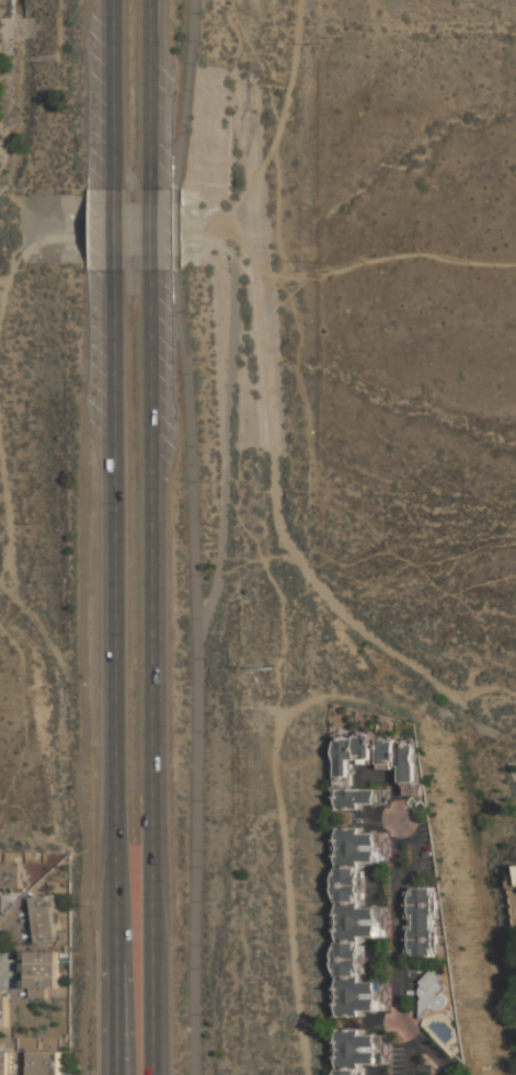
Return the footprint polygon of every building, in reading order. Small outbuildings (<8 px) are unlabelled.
[(372,734),(336,734),(335,811),(364,811),(364,804),(388,804),(388,790),(349,790),(351,762),(372,762),(372,734)] [(417,784),(417,741),(381,741),(381,766),(403,766),(403,784),(417,784)] [(337,828),(337,1016),(388,1016),(388,983),(366,983),(365,939),(388,939),(387,910),(365,910),(365,865),(389,865),(389,834),(363,834),(363,828),(337,828)] [(0,864),(0,889),(23,889),(23,864),(0,864)] [(438,890),(411,890),(411,958),(438,958),(438,890)] [(56,896),(34,896),(35,944),(57,944),(56,896)] [(26,990),(58,990),(58,951),(26,951),(26,990)] [(427,1020),(448,1002),(443,995),(449,988),(437,974),(410,999),(427,1020)] [(47,997),(46,988),(30,988),(30,998),(47,997)] [(9,994),(0,994),(0,1029),(9,1029),(9,994)] [(339,1033),(338,1074),(364,1074),(364,1065),(387,1066),(388,1033),(339,1033)] [(59,1052),(27,1052),(27,1074),(59,1074),(59,1052)] [(0,1053),(0,1074),(9,1074),(9,1053),(0,1053)]
